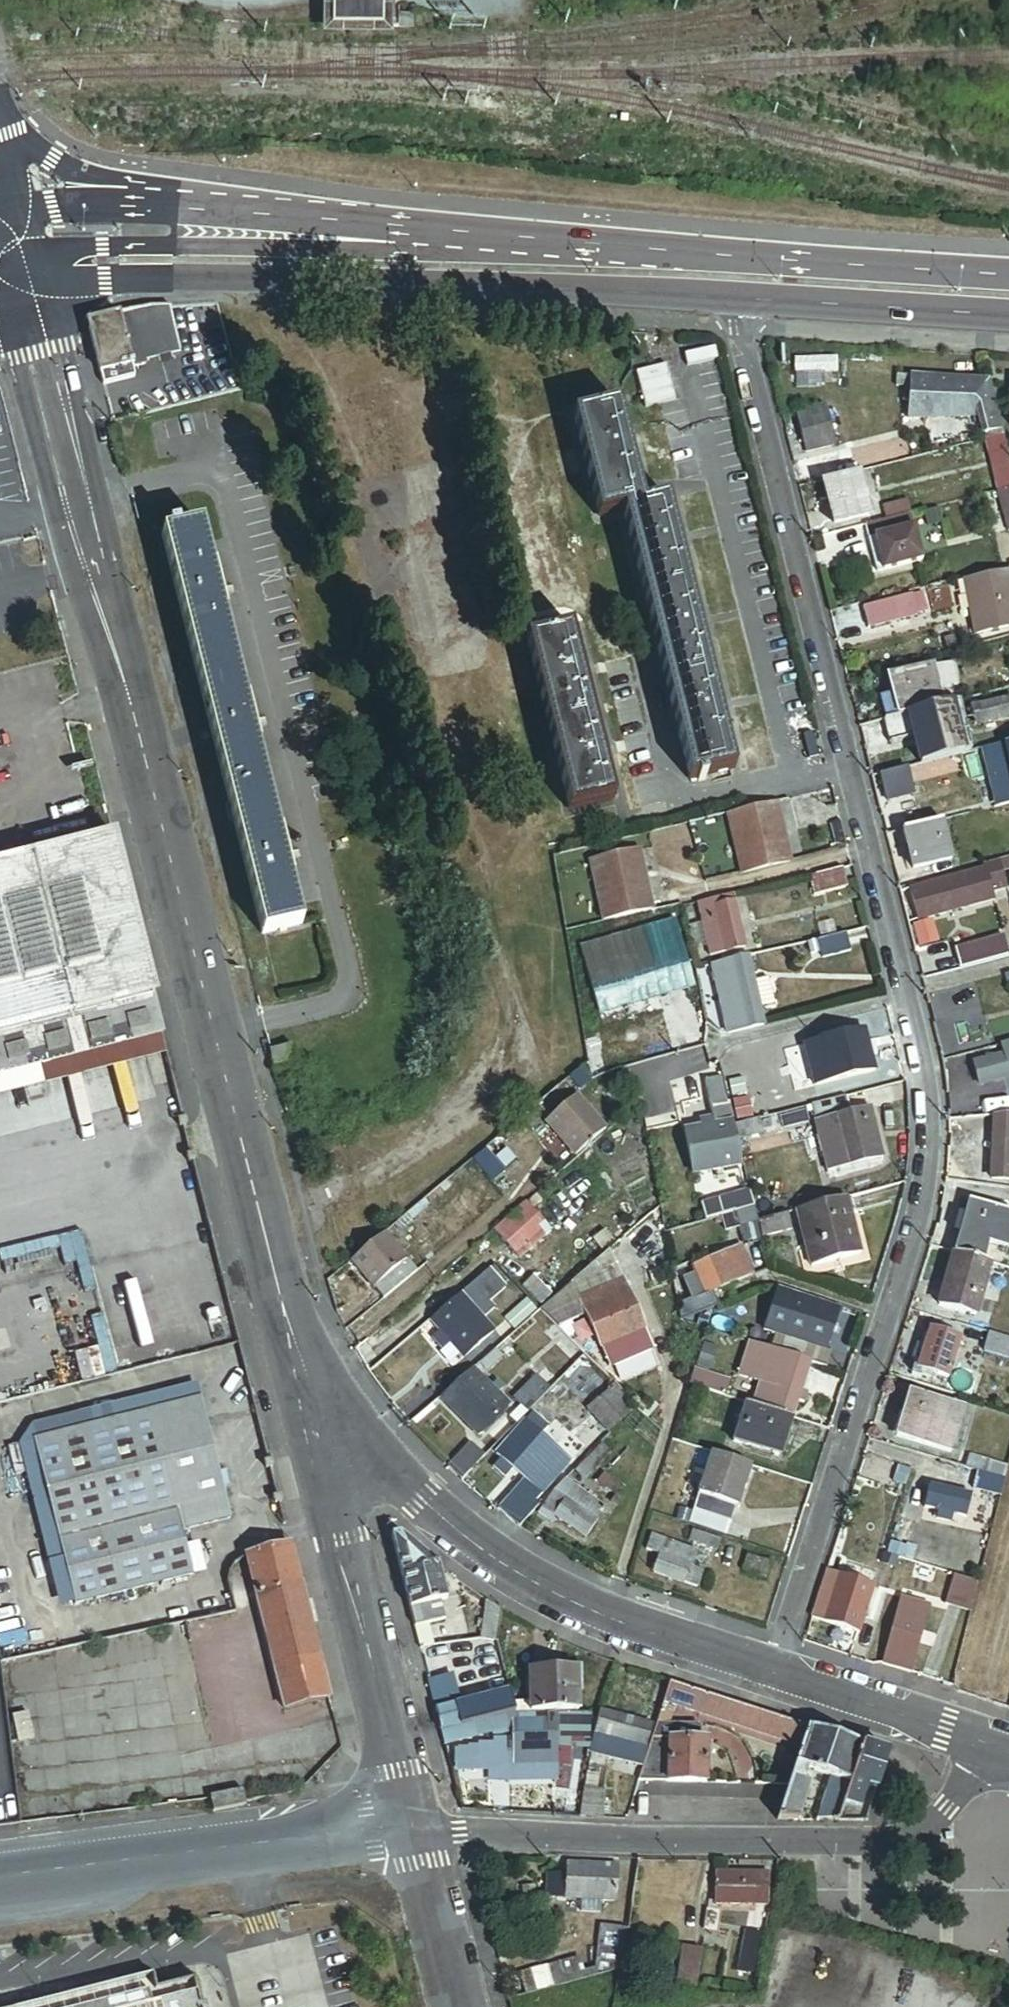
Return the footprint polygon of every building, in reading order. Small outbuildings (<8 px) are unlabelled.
[(373,4),(325,3),(325,27),(387,29),(388,7),(373,7),(373,4)] [(423,17),(408,16),(407,32),(424,33),(423,17)] [(168,341),(160,308),(153,308),(152,308),(129,311),(96,319),(90,331),(104,385),(135,378),(133,368),(146,364),(142,348),(168,341)] [(1003,430),(991,380),(911,376),(897,375),(897,386),(910,387),(908,419),(979,418),(983,435),(1003,430)] [(825,405),(796,412),(806,453),(834,445),(825,405)] [(619,406),(576,416),(600,516),(625,510),(692,780),(733,769),(721,718),(717,705),(700,634),(696,618),(679,548),(676,535),(667,500),(643,506),(631,455),(628,442),(619,406)] [(1004,435),(985,440),(998,491),(1008,488),(1008,454),(1004,435)] [(862,471),(822,482),(832,525),(872,515),(862,471)] [(998,491),(1008,532),(1008,488),(998,491)] [(883,506),(886,519),(910,513),(907,500),(883,506)] [(886,519),(867,524),(878,571),(922,560),(910,513),(886,519)] [(181,525),(182,531),(198,527),(196,521),(181,525)] [(198,527),(182,531),(169,535),(163,536),(263,936),(302,926),(201,526),(198,527)] [(976,579),(982,608),(969,611),(975,635),(1008,627),(1008,572),(976,579)] [(982,608),(976,579),(963,582),(969,611),(982,608)] [(924,593),(912,596),(917,614),(928,612),(924,593)] [(912,596),(862,608),(867,629),(917,617),(917,614),(912,596)] [(696,618),(700,634),(704,633),(700,617),(696,618)] [(571,630),(529,640),(571,810),(613,799),(605,765),(601,750),(583,679),(583,678),(580,664),(571,630)] [(580,664),(583,678),(589,676),(586,662),(580,664)] [(890,678),(900,716),(943,705),(937,682),(933,667),(890,678)] [(975,704),(959,709),(963,728),(1008,717),(1008,696),(975,704)] [(872,726),(876,741),(901,734),(900,716),(872,726)] [(907,768),(881,775),(884,790),(911,784),(907,768)] [(728,814),(743,873),(791,862),(777,802),(728,814)] [(901,832),(904,831),(930,824),(926,808),(896,815),(901,832)] [(930,824),(904,831),(914,870),(952,860),(942,821),(930,824)] [(151,1000),(110,836),(25,857),(0,864),(0,1038),(151,1000)] [(641,850),(592,862),(607,921),(655,910),(641,850)] [(1001,861),(1004,871),(1008,870),(1008,859),(1001,861)] [(989,864),(983,865),(985,869),(910,890),(919,923),(993,903),(991,894),(1008,889),(1004,871),(1001,861),(989,864)] [(847,886),(843,868),(810,877),(814,895),(847,886)] [(746,949),(733,896),(698,905),(703,924),(709,948),(711,958),(746,949)] [(664,924),(640,931),(659,997),(683,990),(664,924)] [(703,924),(690,927),(696,951),(709,948),(703,924)] [(601,1013),(659,997),(640,931),(582,947),(601,1013)] [(818,940),(809,942),(812,954),(820,951),(822,959),(851,952),(846,933),(818,940)] [(960,969),(1008,956),(1008,954),(1004,935),(954,949),(960,969)] [(748,957),(713,966),(730,1035),(766,1026),(762,1011),(754,982),(748,957)] [(769,978),(754,982),(762,1011),(777,1007),(769,978)] [(0,1038),(0,1077),(156,1037),(160,1036),(151,1000),(0,1038)] [(806,1045),(815,1084),(874,1072),(869,1046),(859,1048),(857,1035),(806,1045)] [(0,1077),(0,1097),(161,1056),(156,1037),(0,1077)] [(1003,1046),(1005,1055),(975,1064),(980,1085),(1008,1077),(1008,1044),(1003,1046)] [(271,1054),(276,1070),(276,1072),(296,1066),(291,1049),(271,1054)] [(592,1079),(583,1068),(570,1078),(580,1089),(592,1079)] [(726,1106),(720,1078),(705,1081),(714,1118),(716,1129),(709,1130),(708,1126),(703,1127),(686,1131),(696,1174),(742,1164),(742,1163),(744,1162),(739,1140),(735,1126),(730,1105),(726,1106)] [(745,1081),(744,1081),(747,1096),(762,1094),(759,1078),(745,1081)] [(606,1129),(577,1096),(547,1122),(576,1155),(606,1129)] [(846,1097),(812,1105),(816,1121),(829,1117),(843,1170),(883,1159),(870,1107),(850,1112),(846,1097)] [(995,1115),(993,1178),(1008,1179),(1008,1114),(995,1115)] [(829,1117),(816,1121),(829,1173),(843,1170),(829,1117)] [(716,1129),(714,1118),(701,1121),(703,1127),(708,1126),(709,1130),(716,1129)] [(764,1133),(760,1119),(735,1126),(739,1140),(764,1133)] [(505,1172),(486,1149),(474,1159),(493,1182),(505,1172)] [(755,1209),(752,1195),(724,1202),(727,1216),(755,1209)] [(526,1204),(494,1231),(519,1259),(550,1231),(535,1214),(545,1205),(538,1198),(529,1207),(526,1204)] [(846,1198),(797,1211),(812,1267),(861,1254),(846,1198)] [(961,1235),(956,1253),(982,1260),(987,1243),(996,1209),(970,1202),(965,1219),(961,1235)] [(755,1209),(727,1216),(722,1217),(726,1231),(740,1227),(746,1247),(763,1242),(763,1239),(758,1221),(755,1209)] [(1008,1248),(1008,1212),(996,1209),(987,1243),(1008,1248)] [(793,1230),(788,1213),(758,1221),(763,1239),(793,1230)] [(953,1232),(961,1235),(965,1219),(957,1217),(953,1232)] [(415,1272),(383,1235),(351,1262),(382,1300),(415,1272)] [(681,1313),(684,1321),(714,1308),(718,1306),(713,1292),(754,1274),(746,1256),(743,1257),(739,1248),(693,1268),(696,1274),(684,1280),(692,1300),(684,1304),(686,1310),(681,1313)] [(622,1280),(609,1250),(541,1310),(558,1328),(587,1315),(580,1299),(622,1280)] [(982,1260),(956,1253),(941,1305),(977,1315),(992,1263),(982,1260)] [(538,1272),(534,1277),(551,1295),(556,1290),(538,1272)] [(551,1295),(534,1277),(523,1287),(541,1305),(551,1295)] [(644,1328),(622,1280),(580,1299),(587,1315),(602,1347),(644,1328)] [(767,1331),(777,1335),(828,1351),(842,1310),(782,1289),(767,1331)] [(429,1322),(440,1334),(433,1341),(441,1350),(448,1343),(462,1360),(493,1333),(460,1294),(429,1322)] [(684,1321),(682,1321),(707,1329),(714,1308),(684,1321)] [(602,1347),(611,1368),(653,1348),(644,1328),(602,1347)] [(962,1340),(930,1330),(919,1367),(918,1370),(935,1375),(950,1379),(962,1340)] [(989,1334),(984,1353),(1008,1360),(1008,1339),(989,1334)] [(777,1335),(773,1351),(810,1363),(826,1368),(831,1352),(828,1351),(777,1335)] [(801,1392),(810,1363),(773,1351),(757,1401),(795,1413),(798,1401),(805,1404),(808,1394),(801,1392)] [(1008,1361),(1008,1360),(984,1353),(980,1367),(1006,1373),(1008,1361)] [(915,1366),(913,1373),(933,1380),(935,1375),(918,1370),(919,1367),(915,1366)] [(473,1370),(444,1395),(481,1436),(511,1409),(500,1397),(493,1389),(473,1370)] [(698,1372),(693,1386),(725,1396),(729,1382),(698,1372)] [(552,1392),(541,1403),(550,1412),(554,1417),(569,1402),(585,1386),(571,1373),(552,1392)] [(530,1413),(534,1410),(541,1403),(552,1392),(540,1380),(518,1400),(530,1413)] [(493,1389),(500,1397),(509,1390),(501,1381),(493,1389)] [(603,1429),(610,1436),(635,1409),(615,1387),(582,1418),(590,1427),(596,1422),(603,1429)] [(430,1388),(421,1395),(430,1407),(439,1399),(430,1388)] [(421,1395),(398,1414),(408,1426),(430,1407),(421,1395)] [(963,1411),(911,1395),(899,1437),(951,1452),(963,1411)] [(30,1438),(72,1605),(191,1575),(180,1531),(229,1519),(198,1396),(30,1438)] [(792,1418),(748,1404),(736,1443),(780,1456),(792,1418)] [(535,1415),(497,1456),(534,1489),(531,1494),(539,1501),(553,1485),(551,1482),(566,1466),(554,1454),(556,1452),(540,1437),(548,1428),(535,1415)] [(473,1446),(449,1470),(462,1482),(485,1458),(473,1446)] [(583,1464),(574,1473),(584,1483),(606,1460),(596,1450),(583,1464)] [(750,1465),(712,1453),(698,1495),(694,1510),(732,1522),(736,1507),(750,1465)] [(1002,1479),(1005,1480),(1008,1467),(962,1453),(958,1466),(979,1472),(1002,1479)] [(958,1466),(939,1460),(927,1509),(967,1519),(972,1498),(979,1472),(958,1466)] [(1002,1479),(979,1472),(972,1498),(996,1504),(1002,1479)] [(565,1482),(553,1494),(538,1516),(550,1523),(555,1516),(586,1538),(606,1511),(565,1482)] [(967,1519),(927,1509),(924,1521),(965,1531),(967,1519)] [(899,1558),(903,1560),(915,1522),(902,1518),(890,1556),(899,1558)] [(721,1540),(693,1531),(690,1542),(718,1552),(721,1540)] [(393,1538),(416,1627),(429,1624),(453,1618),(441,1570),(417,1551),(400,1536),(393,1538)] [(699,1551),(652,1536),(647,1550),(660,1555),(654,1575),(702,1590),(707,1572),(693,1568),(699,1551)] [(328,1701),(289,1548),(243,1559),(282,1713),(328,1701)] [(772,1564),(747,1556),(743,1572),(766,1579),(772,1564)] [(954,1574),(945,1604),(971,1612),(979,1582),(954,1574)] [(832,1598),(821,1594),(813,1619),(860,1633),(871,1599),(859,1595),(836,1589),(832,1598)] [(861,1589),(859,1595),(871,1599),(873,1592),(861,1589)] [(902,1598),(883,1662),(912,1671),(931,1607),(902,1598)] [(499,1642),(503,1614),(501,1612),(486,1603),(482,1641),(499,1642)] [(429,1624),(416,1627),(421,1648),(434,1647),(429,1624)] [(447,1664),(426,1669),(437,1710),(457,1704),(453,1687),(447,1664)] [(558,1712),(581,1711),(579,1671),(570,1671),(530,1673),(531,1703),(513,1704),(516,1714),(558,1712)] [(515,1714),(516,1714),(513,1704),(510,1690),(478,1699),(474,1682),(453,1687),(457,1704),(437,1710),(443,1733),(464,1727),(479,1724),(495,1720),(504,1717),(515,1714)] [(808,1728),(670,1683),(664,1703),(803,1746),(808,1728)] [(674,1715),(661,1711),(657,1724),(639,1783),(707,1785),(708,1742),(700,1742),(700,1727),(671,1726),(674,1715)] [(652,1728),(603,1714),(597,1736),(600,1736),(595,1753),(619,1760),(615,1774),(636,1780),(652,1728)] [(557,1728),(558,1716),(517,1717),(517,1745),(524,1746),(524,1758),(538,1758),(538,1745),(548,1745),(548,1729),(557,1728)] [(590,1749),(591,1716),(561,1716),(560,1755),(571,1755),(571,1749),(590,1749)] [(495,1720),(498,1732),(506,1729),(504,1717),(495,1720)] [(495,1720),(479,1724),(482,1736),(498,1732),(495,1720)] [(479,1724),(464,1727),(467,1739),(482,1736),(479,1724)] [(524,1746),(517,1745),(517,1780),(556,1779),(557,1728),(548,1729),(548,1745),(538,1745),(538,1758),(524,1758),(524,1746)] [(863,1746),(808,1728),(803,1746),(790,1787),(779,1821),(802,1821),(813,1785),(805,1783),(808,1772),(833,1779),(852,1784),(863,1746)] [(847,1800),(846,1804),(862,1809),(868,1789),(878,1791),(888,1754),(863,1746),(852,1784),(847,1800)] [(588,1775),(582,1818),(613,1819),(614,1799),(611,1799),(607,1798),(606,1798),(607,1791),(598,1789),(600,1778),(588,1775)] [(846,1804),(847,1800),(852,1784),(833,1779),(828,1795),(819,1822),(840,1822),(846,1804)] [(246,1803),(245,1795),(245,1794),(209,1799),(209,1801),(211,1800),(212,1812),(246,1807),(246,1803)] [(619,1867),(567,1866),(567,1876),(556,1875),(556,1887),(549,1887),(548,1898),(617,1901),(619,1867)] [(764,1874),(720,1875),(720,1904),(757,1904),(757,1896),(764,1896),(764,1874)] [(773,1874),(764,1874),(764,1896),(757,1896),(757,1904),(773,1904),(773,1874)] [(601,1929),(598,1953),(576,1959),(583,1981),(594,1978),(622,1970),(628,1932),(601,1929)] [(760,1974),(767,1937),(751,1935),(744,1972),(760,1974)] [(688,1947),(670,1944),(663,1983),(681,1986),(688,1947)] [(548,1966),(553,1989),(583,1981),(576,1959),(548,1966)] [(509,1976),(515,1999),(553,1989),(548,1966),(509,1976)] [(197,1981),(155,1991),(150,1974),(18,2006),(204,2006),(197,1981)]
